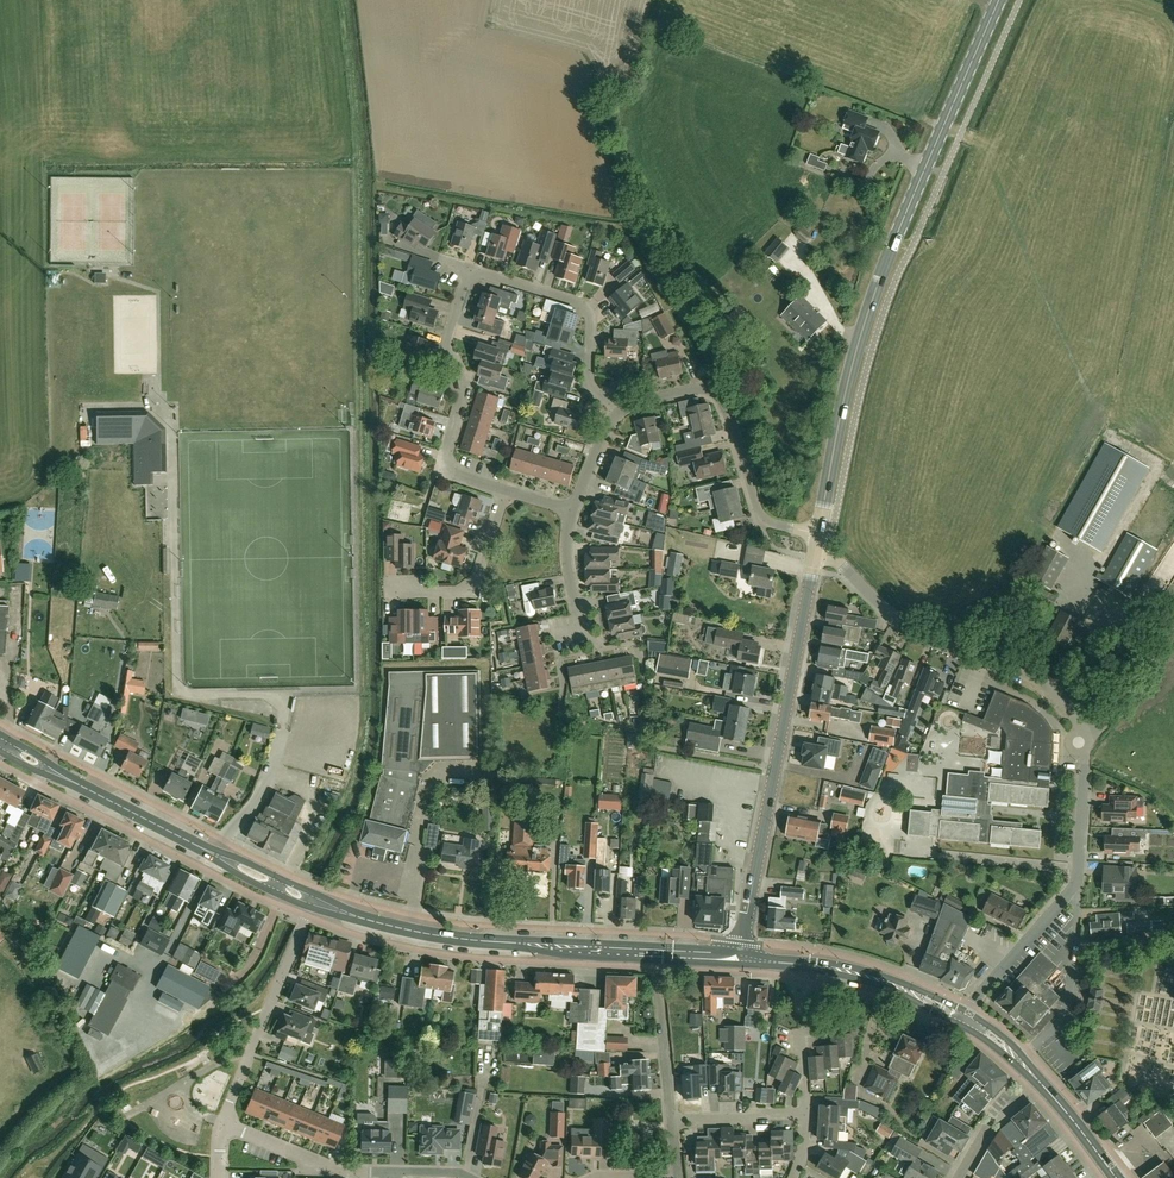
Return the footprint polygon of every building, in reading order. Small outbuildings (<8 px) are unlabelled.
[(852,140),(873,148),(879,132),(865,127),(868,118),(849,111),(843,129),(854,133),(852,140)] [(846,157),(862,163),(867,149),(872,151),(873,148),(852,140),(849,147),(841,144),(838,153),(846,156),(846,157)] [(816,168),(820,158),(810,154),(807,164),(816,168)] [(435,233),(432,231),(438,223),(418,210),(412,219),(415,221),(410,228),(403,223),(395,235),(408,243),(412,238),(426,247),(427,246),(426,246),(434,234),(435,234),(435,233)] [(480,220),(477,228),(459,222),(452,244),(468,249),(473,234),(482,237),(487,223),(480,220)] [(570,228),(562,225),(558,239),(566,241),(570,228)] [(515,253),(522,231),(505,226),(501,237),(494,235),(488,255),(504,260),(507,251),(515,253)] [(539,261),(547,264),(556,235),(542,231),(538,245),(535,245),(537,239),(536,236),(531,235),(528,236),(526,242),(525,241),(518,265),(536,270),(539,261)] [(765,254),(775,262),(788,246),(778,238),(765,254)] [(557,243),(553,258),(561,261),(556,276),(574,282),(581,259),(572,256),(574,248),(557,243)] [(398,250),(396,257),(407,261),(409,254),(398,250)] [(600,260),(602,253),(592,250),(588,265),(592,266),(587,281),(603,286),(610,264),(600,260)] [(416,289),(417,284),(436,290),(435,289),(440,276),(441,275),(425,270),(427,261),(413,257),(408,271),(408,272),(405,273),(402,283),(404,285),(416,289)] [(629,261),(613,274),(620,283),(636,270),(629,261)] [(632,288),(635,285),(645,276),(639,269),(625,280),(628,284),(609,299),(618,309),(614,312),(621,321),(644,302),(632,288)] [(110,274),(99,274),(99,284),(110,283),(110,274)] [(512,311),(510,309),(512,302),(516,304),(519,296),(501,290),(499,298),(484,293),(483,295),(481,294),(478,304),(480,305),(479,307),(497,313),(508,316),(510,315),(512,311)] [(404,318),(411,320),(433,327),(438,312),(422,307),(425,298),(409,293),(405,308),(407,309),(404,318)] [(806,340),(807,341),(827,321),(819,313),(817,314),(813,311),(815,309),(802,296),(782,316),(799,333),(802,331),(809,338),(806,340)] [(545,322),(553,325),(575,331),(579,316),(562,311),(564,304),(547,299),(543,311),(550,313),(549,316),(547,315),(545,322)] [(497,313),(479,307),(475,321),(490,325),(488,332),(501,336),(506,322),(495,319),(497,313)] [(526,313),(520,311),(517,319),(526,322),(526,313)] [(651,320),(663,340),(676,332),(665,313),(651,320)] [(744,321),(736,329),(740,333),(748,325),(744,321)] [(570,346),(575,331),(553,325),(551,332),(545,330),(544,332),(537,330),(533,342),(546,346),(551,347),(553,341),(570,346)] [(606,356),(627,357),(628,347),(637,347),(638,328),(629,327),(629,330),(624,330),(623,339),(607,339),(606,356)] [(411,335),(406,349),(399,347),(395,362),(411,367),(412,364),(421,366),(426,352),(427,352),(431,341),(411,335)] [(475,358),(483,361),(503,367),(507,353),(508,353),(510,346),(496,342),(494,348),(480,344),(475,358)] [(552,372),(554,372),(573,377),(577,364),(573,363),(575,355),(551,347),(546,346),(544,354),(546,355),(544,361),(554,364),(552,372)] [(678,352),(668,354),(667,351),(651,354),(653,362),(656,361),(660,379),(683,374),(678,352)] [(504,367),(503,367),(483,361),(479,375),(493,379),(491,387),(505,391),(509,378),(501,376),(504,367)] [(575,378),(573,377),(554,372),(552,379),(542,376),(540,382),(538,382),(535,390),(565,399),(567,391),(570,392),(575,378)] [(438,383),(426,379),(416,376),(411,392),(420,395),(418,402),(440,409),(445,393),(436,390),(438,383)] [(479,392),(475,406),(495,413),(500,398),(479,392)] [(567,410),(569,403),(554,398),(550,412),(558,415),(555,423),(577,430),(582,414),(567,410)] [(692,424),(712,419),(708,404),(694,407),(693,399),(679,403),(682,418),(683,418),(683,420),(684,425),(686,426),(692,424)] [(402,418),(399,427),(408,430),(408,429),(431,436),(436,422),(418,417),(421,408),(406,404),(401,402),(399,407),(405,409),(402,418)] [(490,427),(495,413),(475,406),(470,421),(490,427)] [(503,415),(509,417),(511,411),(505,409),(503,415)] [(96,412),(97,444),(134,444),(134,485),(153,485),(153,472),(166,472),(166,429),(148,412),(96,412)] [(507,423),(509,417),(503,415),(501,421),(507,423)] [(636,422),(638,433),(632,435),(627,449),(648,457),(652,447),(651,443),(660,441),(654,418),(636,422)] [(692,424),(694,431),(683,434),(687,449),(700,446),(704,446),(702,438),(715,434),(712,419),(692,424)] [(470,421),(466,435),(486,442),(490,427),(470,421)] [(383,446),(393,449),(396,437),(387,434),(383,446)] [(481,456),(486,442),(466,435),(461,450),(481,456)] [(534,445),(535,439),(529,437),(527,443),(534,445)] [(494,444),(500,446),(502,440),(496,438),(494,444)] [(425,456),(419,454),(421,447),(397,440),(393,453),(396,454),(394,462),(398,464),(398,465),(420,472),(422,466),(424,464),(426,460),(424,458),(425,456)] [(1057,527),(1102,552),(1150,468),(1105,442),(1057,527)] [(556,452),(563,453),(564,447),(558,445),(556,452)] [(703,457),(700,446),(687,449),(676,452),(680,466),(694,463),(698,479),(727,472),(722,453),(703,457)] [(510,469),(525,473),(531,453),(516,449),(510,469)] [(546,457),(531,453),(525,473),(540,478),(546,457)] [(651,460),(650,462),(635,456),(632,463),(617,457),(612,470),(638,480),(640,474),(645,476),(647,470),(666,474),(669,467),(651,460)] [(540,478),(554,482),(560,461),(546,457),(540,478)] [(575,466),(560,461),(554,482),(569,486),(575,466)] [(635,487),(638,480),(612,470),(607,482),(630,492),(627,499),(640,504),(643,497),(637,494),(639,489),(635,487)] [(718,508),(740,503),(736,488),(722,491),(720,483),(697,489),(700,502),(710,500),(712,510),(718,508)] [(456,506),(460,507),(460,510),(455,508),(450,523),(466,528),(469,519),(476,521),(479,511),(482,512),(484,505),(481,504),(482,502),(456,493),(453,501),(454,504),(456,506)] [(597,503),(593,516),(615,522),(623,524),(624,524),(629,504),(605,498),(604,504),(597,503)] [(740,503),(718,508),(720,518),(713,520),(716,533),(731,530),(729,522),(743,518),(740,503)] [(436,520),(444,522),(447,513),(439,510),(436,520)] [(679,520),(680,511),(671,510),(670,519),(679,520)] [(666,519),(657,515),(654,530),(665,533),(666,519)] [(623,524),(615,522),(593,516),(589,530),(603,534),(601,541),(618,545),(621,534),(624,532),(625,527),(623,524)] [(468,556),(466,554),(467,550),(459,547),(464,532),(447,527),(443,542),(441,541),(435,559),(462,568),(463,563),(466,562),(468,556)] [(1130,597),(1157,550),(1128,534),(1101,580),(1130,597)] [(388,536),(388,561),(397,561),(397,568),(414,568),(414,545),(403,545),(403,536),(388,536)] [(587,569),(587,570),(610,570),(610,560),(619,560),(619,548),(591,548),(591,556),(587,556),(587,560),(585,562),(585,567),(587,569)] [(662,550),(652,550),(653,570),(663,570),(662,550)] [(671,552),(667,575),(680,577),(684,555),(671,552)] [(775,572),(762,569),(764,557),(747,554),(745,563),(743,572),(753,574),(751,585),(760,586),(758,595),(770,597),(775,572)] [(713,561),(711,573),(720,575),(720,576),(737,579),(740,564),(722,561),(722,562),(713,561)] [(17,564),(16,581),(30,582),(31,565),(17,564)] [(587,570),(587,571),(585,572),(585,578),(587,580),(587,584),(591,584),(591,591),(619,591),(619,579),(610,579),(610,570),(587,570)] [(662,579),(663,579),(663,573),(653,574),(653,571),(651,571),(650,588),(661,586),(662,579)] [(674,597),(674,596),(675,580),(663,579),(662,579),(661,586),(661,596),(671,597),(674,597)] [(536,613),(535,609),(556,605),(553,588),(539,591),(538,584),(539,584),(539,583),(522,586),(528,615),(530,616),(534,615),(536,613)] [(1059,597),(1043,589),(1037,602),(1053,610),(1059,597)] [(119,597),(96,593),(93,606),(117,610),(119,597)] [(610,620),(632,616),(630,607),(637,606),(634,594),(620,597),(621,604),(607,606),(608,611),(606,611),(605,613),(607,619),(608,620),(610,620)] [(671,611),(672,602),(670,602),(671,597),(661,596),(660,610),(671,611)] [(827,621),(829,621),(845,624),(847,624),(876,630),(878,621),(847,615),(848,609),(830,605),(827,621)] [(20,621),(20,631),(27,630),(26,606),(13,606),(14,622),(20,621)] [(406,643),(406,644),(414,643),(414,634),(414,611),(400,611),(400,618),(391,618),(391,643),(406,643)] [(414,634),(414,643),(422,643),(438,643),(438,618),(429,618),(429,611),(414,611),(414,634)] [(446,618),(446,634),(460,634),(460,637),(479,637),(479,611),(460,611),(460,618),(446,618)] [(1079,621),(1062,612),(1049,637),(1065,646),(1079,621)] [(634,625),(632,616),(610,620),(612,634),(617,633),(618,640),(643,636),(642,634),(644,634),(646,631),(645,626),(643,625),(641,625),(640,624),(634,625)] [(861,629),(846,626),(847,624),(845,624),(829,621),(828,629),(825,628),(823,642),(844,646),(845,641),(858,643),(861,629)] [(517,628),(520,641),(539,638),(538,630),(541,629),(540,624),(517,628)] [(758,644),(743,641),(744,634),(709,627),(706,643),(741,650),(739,660),(758,663),(761,648),(758,648),(758,644)] [(541,645),(539,638),(520,641),(522,654),(545,650),(544,644),(541,645)] [(657,652),(666,653),(668,640),(648,638),(649,656),(657,656),(657,652)] [(874,656),(881,646),(876,644),(873,652),(870,652),(869,655),(822,645),(820,653),(819,653),(817,662),(817,665),(818,666),(820,667),(838,671),(839,667),(844,668),(846,659),(867,663),(870,664),(874,656)] [(452,660),(452,646),(443,646),(443,660),(452,660)] [(887,649),(881,646),(874,656),(882,660),(879,666),(885,669),(878,682),(874,680),(874,681),(871,687),(870,689),(882,695),(893,673),(901,656),(887,649)] [(522,654),(524,667),(544,663),(543,655),(546,655),(545,650),(522,654)] [(689,677),(692,660),(661,654),(658,671),(689,677)] [(632,656),(619,659),(624,686),(637,683),(632,656)] [(612,688),(624,686),(619,659),(607,661),(612,688)] [(903,660),(896,677),(893,686),(890,685),(884,699),(893,707),(897,698),(904,681),(910,683),(917,665),(903,660)] [(607,661),(594,663),(599,691),(612,688),(607,661)] [(700,661),(698,671),(697,674),(706,676),(708,662),(700,661)] [(546,670),(544,663),(524,667),(527,679),(550,675),(549,670),(546,670)] [(594,663),(581,666),(586,693),(599,691),(594,663)] [(586,693),(581,666),(568,668),(574,695),(586,693)] [(756,677),(755,677),(757,670),(746,668),(733,666),(731,676),(727,675),(724,691),(752,696),(756,677)] [(938,681),(940,674),(936,672),(936,671),(934,669),(931,668),(928,668),(927,669),(925,668),(908,711),(917,714),(925,694),(933,697),(935,693),(940,695),(945,684),(938,681)] [(126,713),(129,692),(144,695),(146,682),(131,679),(132,671),(126,670),(119,712),(126,713)] [(390,686),(382,770),(384,770),(384,775),(382,775),(370,821),(367,820),(361,843),(376,847),(374,851),(386,854),(387,850),(402,853),(408,831),(407,830),(419,784),(418,784),(419,773),(420,773),(421,772),(423,772),(434,761),(482,760),(480,670),(389,672),(390,686)] [(845,678),(859,681),(864,673),(846,670),(845,678)] [(864,673),(859,681),(871,687),(874,681),(863,675),(864,673)] [(550,675),(527,679),(529,692),(549,688),(548,681),(551,680),(550,675)] [(816,675),(814,688),(847,694),(848,687),(833,684),(834,679),(816,675)] [(858,690),(870,699),(873,695),(861,686),(858,690)] [(846,701),(847,694),(814,688),(812,700),(829,704),(830,698),(846,701)] [(1048,807),(1049,789),(1054,743),(1052,743),(1053,731),(1046,719),(1038,712),(1033,708),(1028,704),(1012,698),(995,691),(984,720),(966,713),(963,721),(996,734),(1001,727),(1003,728),(1008,735),(1006,750),(1003,750),(1003,757),(1003,760),(1002,767),(1004,767),(1003,779),(980,776),(980,772),(969,771),(969,775),(948,773),(946,795),(943,795),(942,810),(932,809),(932,812),(911,810),(908,835),(929,838),(929,836),(939,837),(939,839),(978,843),(978,842),(985,843),(990,843),(990,844),(1039,849),(1041,831),(1022,829),(1022,824),(993,821),(993,817),(992,815),(990,813),(987,812),(988,801),(1048,807)] [(24,724),(43,733),(55,710),(52,709),(58,699),(45,692),(41,700),(43,701),(42,704),(36,701),(25,723),(24,724)] [(851,704),(858,706),(860,697),(852,695),(851,704)] [(726,706),(730,707),(732,699),(716,696),(713,711),(725,714),(726,706)] [(108,740),(97,734),(109,710),(88,699),(80,715),(93,722),(89,731),(82,727),(73,744),(99,757),(108,740)] [(862,712),(852,711),(852,710),(841,708),(841,709),(813,704),(810,717),(812,717),(811,720),(822,722),(822,719),(830,721),(830,717),(850,721),(860,723),(862,712)] [(894,708),(880,705),(878,713),(892,715),(894,708)] [(722,721),(747,726),(750,709),(732,706),(729,722),(722,721)] [(63,714),(55,710),(43,733),(56,739),(64,724),(66,725),(66,727),(65,730),(71,733),(76,723),(67,718),(68,707),(63,707),(63,714)] [(906,710),(894,708),(892,715),(905,717),(906,710)] [(209,716),(183,709),(181,719),(206,725),(209,716)] [(591,718),(601,716),(600,709),(590,711),(591,718)] [(901,731),(909,734),(917,714),(908,711),(901,731)] [(901,728),(902,720),(890,718),(888,726),(901,728)] [(578,720),(577,735),(585,735),(586,721),(578,720)] [(722,721),(716,720),(714,728),(690,723),(686,746),(719,753),(719,751),(714,750),(715,745),(718,745),(719,737),(744,742),(747,726),(722,721)] [(897,730),(872,725),(869,741),(894,746),(897,730)] [(909,734),(901,731),(894,749),(907,754),(910,745),(906,743),(909,734)] [(682,739),(662,735),(661,742),(680,746),(682,739)] [(805,744),(803,755),(805,755),(803,766),(824,769),(826,756),(833,757),(836,740),(819,737),(817,746),(805,744)] [(121,768),(138,777),(146,761),(133,754),(138,744),(128,738),(123,750),(129,753),(121,768)] [(859,785),(874,790),(888,752),(874,747),(859,785)] [(189,754),(176,776),(172,774),(163,790),(182,800),(191,784),(202,761),(189,754)] [(204,815),(216,792),(230,765),(215,757),(207,771),(217,776),(210,790),(202,786),(191,809),(204,815)] [(839,771),(841,758),(830,757),(829,769),(839,771)] [(238,769),(230,765),(216,792),(204,815),(217,822),(229,799),(221,795),(228,782),(231,783),(238,769)] [(655,779),(656,776),(644,775),(641,797),(653,799),(655,779)] [(542,778),(517,776),(516,782),(556,785),(557,779),(554,779),(542,778)] [(501,777),(499,792),(507,792),(508,778),(501,777)] [(2,800),(10,784),(0,779),(0,805),(2,800)] [(672,782),(655,779),(653,799),(653,800),(669,800),(672,782)] [(15,827),(23,811),(16,808),(25,792),(10,784),(2,800),(9,804),(5,812),(11,815),(7,823),(2,834),(10,838),(16,828),(15,827)] [(866,793),(852,790),(850,803),(863,806),(866,793)] [(251,826),(251,828),(247,837),(258,843),(256,845),(269,852),(270,849),(279,854),(288,837),(288,836),(306,801),(295,796),(288,799),(276,792),(268,808),(266,807),(262,815),(259,813),(256,820),(255,821),(253,822),(251,826)] [(601,794),(600,808),(622,810),(623,795),(601,794)] [(42,815),(48,801),(38,796),(30,811),(33,812),(27,824),(33,828),(36,821),(40,823),(43,817),(43,816),(42,815)] [(1137,807),(1143,807),(1144,798),(1124,797),(1123,806),(1103,805),(1103,821),(1126,822),(1127,817),(1136,817),(1137,807)] [(59,806),(48,801),(42,815),(43,816),(43,817),(40,823),(36,821),(33,828),(46,834),(51,821),(59,806)] [(698,821),(699,821),(711,822),(712,822),(714,804),(699,803),(698,821)] [(483,806),(483,832),(495,832),(495,805),(483,806)] [(684,805),(683,819),(697,820),(697,805),(684,805)] [(510,853),(509,853),(507,868),(550,872),(551,856),(550,856),(548,856),(548,849),(534,848),(537,815),(517,813),(514,846),(513,846),(512,853),(510,853)] [(847,831),(849,816),(834,813),(832,829),(834,829),(833,835),(844,837),(845,831),(847,831)] [(83,822),(67,814),(61,825),(63,826),(59,835),(64,837),(61,842),(70,847),(74,838),(77,840),(82,830),(79,829),(83,822)] [(785,832),(787,834),(787,835),(817,841),(819,831),(826,833),(827,825),(820,824),(821,821),(789,815),(785,832)] [(699,821),(697,843),(710,844),(711,822),(699,821)] [(596,858),(599,824),(586,823),(584,857),(596,858)] [(428,835),(439,836),(440,826),(430,824),(428,835)] [(16,828),(10,838),(10,839),(18,843),(24,829),(17,825),(16,828)] [(1126,829),(1126,838),(1106,837),(1105,853),(1129,853),(1129,849),(1139,849),(1139,839),(1146,839),(1146,829),(1126,829)] [(101,867),(101,868),(116,838),(102,831),(94,845),(92,844),(83,863),(91,868),(98,854),(106,858),(101,867)] [(0,838),(0,846),(12,853),(17,845),(1,836),(0,838)] [(50,841),(42,837),(35,851),(43,855),(50,841)] [(128,844),(116,838),(101,868),(108,871),(101,886),(102,886),(92,906),(92,907),(84,921),(94,926),(101,911),(114,918),(127,891),(114,885),(122,869),(120,868),(129,851),(130,850),(128,844)] [(610,892),(611,874),(611,871),(605,871),(607,839),(598,838),(596,891),(610,892)] [(463,864),(478,866),(480,850),(479,850),(480,842),(466,839),(465,848),(445,845),(444,854),(439,853),(437,869),(462,873),(463,864)] [(611,871),(611,874),(618,875),(619,848),(620,839),(611,839),(610,863),(611,863),(611,871)] [(697,843),(697,852),(695,874),(694,874),(693,900),(697,901),(695,923),(723,925),(724,910),(731,911),(731,903),(732,903),(734,868),(718,867),(718,866),(712,866),(713,845),(714,845),(710,844),(697,843)] [(586,861),(577,860),(577,855),(568,855),(567,874),(570,875),(569,887),(576,888),(577,890),(581,890),(583,889),(584,889),(586,867),(585,867),(586,861)] [(143,892),(159,862),(158,861),(157,859),(154,857),(151,857),(150,857),(147,862),(144,860),(139,870),(144,872),(143,876),(144,877),(141,882),(140,881),(137,888),(135,891),(139,893),(140,890),(143,892)] [(807,862),(800,861),(798,870),(805,871),(807,862)] [(161,862),(159,862),(143,892),(150,895),(154,889),(152,888),(155,882),(157,883),(159,880),(164,882),(169,873),(166,872),(169,866),(167,866),(166,863),(163,862),(161,862)] [(637,896),(645,896),(645,877),(646,866),(638,866),(638,877),(637,896)] [(43,886),(50,889),(49,891),(62,897),(72,876),(59,870),(53,867),(43,886)] [(663,878),(661,902),(669,903),(671,905),(675,905),(677,904),(679,904),(680,898),(688,898),(690,868),(674,867),(673,879),(663,878)] [(1121,876),(1104,875),(1104,892),(1122,893),(1122,900),(1135,901),(1135,893),(1131,892),(1132,877),(1136,877),(1136,869),(1118,868),(1118,869),(1121,869),(1121,876)] [(77,869),(70,883),(80,889),(87,875),(77,869)] [(171,909),(189,875),(185,873),(186,872),(180,869),(180,870),(178,870),(167,891),(170,893),(163,905),(171,909)] [(2,871),(0,876),(0,891),(3,892),(12,876),(2,871)] [(192,877),(189,875),(171,909),(176,912),(183,900),(188,902),(200,881),(198,880),(198,879),(193,876),(192,877)] [(22,886),(12,881),(2,901),(9,911),(22,886)] [(636,899),(627,899),(628,881),(618,881),(617,898),(620,899),(619,918),(635,919),(636,899)] [(823,906),(833,907),(834,886),(824,885),(823,906)] [(805,889),(782,886),(781,897),(804,899),(805,889)] [(199,905),(195,912),(204,917),(200,923),(208,927),(215,913),(213,911),(222,894),(220,893),(220,891),(216,889),(214,890),(208,887),(199,905)] [(935,900),(945,903),(967,915),(971,907),(948,895),(940,891),(935,900)] [(1026,912),(992,894),(983,912),(1017,929),(1026,912)] [(1147,898),(1148,906),(1173,905),(1173,897),(1147,898)] [(785,917),(786,909),(781,909),(782,899),(772,898),(771,908),(769,907),(767,929),(784,931),(784,929),(795,930),(796,918),(785,917)] [(915,898),(911,911),(937,920),(941,906),(915,898)] [(217,928),(225,932),(234,937),(240,925),(255,933),(257,930),(260,931),(266,921),(262,919),(264,916),(255,911),(248,907),(248,908),(239,903),(233,914),(227,911),(217,928)] [(974,918),(967,915),(945,903),(927,951),(927,952),(921,969),(943,979),(942,980),(952,985),(952,986),(960,990),(965,988),(969,981),(968,981),(974,970),(967,966),(971,957),(958,950),(974,918)] [(1129,919),(1129,912),(1097,915),(1098,922),(1091,923),(1092,936),(1121,933),(1120,920),(1129,919)] [(894,945),(896,943),(898,943),(899,940),(901,941),(902,936),(907,938),(910,929),(905,927),(908,919),(890,913),(888,919),(887,919),(886,921),(878,919),(875,930),(889,935),(887,940),(889,940),(889,943),(891,945),(894,945)] [(148,927),(159,932),(164,923),(153,917),(148,927)] [(1164,930),(1164,920),(1152,921),(1153,931),(1164,930)] [(1152,932),(1152,931),(1152,921),(1127,923),(1128,934),(1152,932)] [(78,979),(101,936),(79,925),(56,968),(78,979)] [(170,940),(148,928),(140,944),(161,956),(170,940)] [(135,934),(125,929),(118,943),(128,948),(135,934)] [(337,990),(342,975),(350,947),(309,935),(297,976),(337,990)] [(184,952),(176,948),(172,957),(194,968),(201,955),(187,946),(184,952)] [(1054,1015),(1055,1016),(1056,1015),(1049,1009),(1059,998),(1043,983),(1057,967),(1041,953),(998,1002),(1005,1009),(1004,1009),(1032,1033),(1038,1033),(1054,1015)] [(342,975),(337,990),(337,991),(345,993),(353,995),(354,989),(357,979),(371,983),(371,982),(377,984),(381,970),(374,969),(376,961),(355,955),(350,973),(349,977),(342,975)] [(194,973),(209,981),(215,969),(200,961),(194,973)] [(425,987),(434,989),(438,966),(436,966),(435,964),(431,963),(429,965),(428,965),(428,967),(422,966),(420,980),(414,979),(412,991),(401,989),(399,1004),(422,1008),(425,987)] [(119,985),(132,991),(140,976),(131,971),(132,970),(127,967),(127,968),(118,964),(109,980),(112,981),(119,985)] [(200,1008),(219,992),(210,988),(210,987),(168,965),(156,987),(198,1009),(199,1007),(200,1008)] [(440,966),(438,966),(434,989),(443,990),(442,1001),(451,1002),(454,985),(451,985),(453,971),(447,970),(448,968),(446,967),(445,965),(441,965),(440,966)] [(472,969),(471,983),(480,984),(481,970),(472,969)] [(500,1041),(502,1012),(502,1003),(505,1003),(506,993),(503,992),(504,971),(486,970),(486,971),(485,987),(480,986),(481,984),(480,984),(478,1011),(480,1011),(479,1020),(478,1040),(500,1041)] [(538,993),(549,994),(550,975),(536,973),(535,984),(516,983),(514,1000),(538,1002),(538,993)] [(550,975),(549,994),(549,999),(572,1001),(573,990),(572,990),(573,976),(550,975)] [(605,1009),(603,1009),(605,1018),(627,1019),(628,1009),(625,1009),(625,996),(634,996),(634,978),(606,977),(605,1009)] [(734,979),(706,978),(707,1014),(717,1014),(717,997),(725,997),(725,1001),(726,1001),(726,1005),(734,1005),(734,979)] [(115,992),(119,985),(112,981),(88,1025),(107,1035),(126,999),(115,994),(116,993),(115,992)] [(291,990),(288,998),(290,1000),(313,1010),(317,1000),(324,1003),(328,990),(312,984),(309,990),(296,985),(294,991),(291,990)] [(746,1016),(745,1026),(746,1026),(757,1027),(758,1017),(756,1017),(757,1009),(766,1010),(768,989),(751,987),(750,1001),(748,1001),(748,1008),(749,1008),(749,1016),(746,1016)] [(132,1002),(139,1006),(146,992),(140,988),(132,1002)] [(1103,990),(1092,988),(1088,1010),(1099,1012),(1103,990)] [(578,1023),(577,1031),(571,1031),(570,1049),(604,1052),(605,1018),(603,1009),(598,1008),(599,990),(579,989),(578,989),(578,992),(579,992),(578,1003),(571,1002),(570,1022),(578,1023)] [(161,1002),(171,1008),(175,1002),(165,995),(161,1002)] [(336,999),(334,1008),(343,1010),(346,1001),(336,999)] [(152,1007),(143,1011),(141,1007),(134,1010),(136,1015),(141,1012),(145,1021),(156,1016),(166,1036),(175,1032),(164,1010),(156,1014),(152,1007)] [(379,1025),(390,1028),(394,1011),(380,1007),(378,1013),(384,1014),(383,1019),(380,1018),(379,1025)] [(297,1021),(284,1015),(276,1036),(285,1040),(287,1034),(301,1040),(300,1042),(310,1045),(314,1034),(312,1033),(316,1021),(300,1014),(297,1021)] [(156,1021),(143,1027),(150,1041),(163,1035),(156,1021)] [(746,1051),(746,1047),(746,1026),(745,1026),(725,1026),(725,1050),(740,1051),(746,1051)] [(838,1035),(840,1058),(854,1057),(853,1036),(859,1036),(858,1027),(845,1028),(846,1034),(838,1035)] [(103,1035),(91,1028),(87,1034),(100,1041),(103,1035)] [(840,1058),(838,1035),(831,1035),(832,1045),(824,1046),(826,1069),(840,1068),(840,1058)] [(889,1068),(900,1073),(902,1067),(912,1072),(925,1046),(904,1036),(889,1068)] [(627,1051),(627,1037),(605,1037),(605,1050),(627,1051)] [(278,1057),(291,1062),(295,1050),(283,1045),(278,1057)] [(769,1076),(783,1082),(793,1060),(785,1057),(788,1051),(777,1046),(773,1054),(778,1056),(769,1076)] [(809,1057),(811,1081),(826,1079),(826,1069),(824,1046),(817,1046),(818,1057),(809,1057)] [(534,1049),(532,1063),(553,1065),(554,1051),(534,1049)] [(594,1062),(594,1051),(575,1049),(575,1056),(579,1057),(579,1061),(594,1062)] [(44,1069),(37,1054),(26,1059),(33,1074),(44,1069)] [(967,1074),(970,1077),(952,1099),(959,1104),(994,1065),(982,1055),(981,1054),(980,1054),(979,1054),(978,1054),(977,1055),(973,1060),(975,1062),(969,1069),(967,1074)] [(793,1060),(783,1082),(779,1091),(793,1098),(803,1076),(794,1073),(799,1063),(793,1060)] [(1081,1098),(1083,1098),(1088,1104),(1105,1091),(1110,1087),(1100,1074),(1105,1070),(1097,1061),(1070,1081),(1078,1091),(1078,1092),(1078,1094),(1081,1098)] [(279,1073),(280,1071),(281,1067),(267,1062),(266,1066),(271,1068),(271,1070),(269,1074),(278,1077),(279,1073)] [(610,1076),(610,1077),(649,1075),(648,1062),(619,1064),(620,1066),(610,1067),(610,1063),(598,1063),(598,1076),(610,1076)] [(887,1075),(889,1071),(875,1064),(864,1088),(890,1101),(900,1081),(887,1075)] [(695,1075),(684,1076),(685,1099),(701,1098),(700,1082),(707,1082),(706,1065),(694,1066),(695,1075)] [(724,1065),(711,1065),(711,1081),(719,1081),(719,1095),(735,1095),(735,1072),(733,1072),(733,1069),(728,1065),(724,1065)] [(951,1126),(964,1134),(973,1118),(978,1113),(979,1114),(1006,1082),(1006,1076),(994,1065),(959,1104),(961,1105),(950,1124),(949,1125),(951,1126)] [(297,1072),(281,1067),(280,1071),(295,1077),(297,1072)] [(297,1072),(295,1077),(310,1082),(312,1077),(297,1072)] [(650,1089),(649,1075),(610,1077),(610,1089),(620,1089),(620,1084),(631,1083),(632,1100),(644,1100),(643,1090),(650,1089)] [(585,1077),(571,1076),(570,1093),(584,1094),(585,1077)] [(326,1082),(312,1077),(310,1082),(324,1087),(326,1082)] [(768,1089),(765,1088),(758,1087),(756,1102),(767,1103),(768,1089)] [(1107,1101),(1112,1107),(1098,1117),(1112,1135),(1128,1123),(1122,1115),(1129,1111),(1124,1104),(1135,1096),(1122,1088),(1107,1101)] [(844,1098),(843,1099),(860,1101),(859,1109),(881,1119),(885,1110),(860,1100),(855,1100),(856,1090),(845,1089),(844,1098)] [(246,1112),(261,1118),(270,1096),(255,1090),(246,1112)] [(392,1098),(411,1098),(411,1090),(392,1090),(392,1098)] [(464,1093),(459,1123),(469,1125),(475,1095),(464,1093)] [(285,1102),(270,1096),(261,1118),(276,1124),(285,1102)] [(407,1113),(407,1099),(388,1098),(387,1113),(407,1113)] [(860,1101),(843,1099),(843,1108),(859,1109),(860,1101)] [(276,1124),(290,1130),(299,1108),(285,1102),(276,1124)] [(1000,1130),(1019,1153),(1051,1128),(1033,1104),(1013,1119),(1013,1120),(1000,1130)] [(848,1125),(850,1108),(821,1106),(820,1123),(846,1125),(848,1125)] [(314,1114),(299,1108),(290,1130),(305,1136),(314,1114)] [(1161,1110),(1144,1123),(1156,1139),(1173,1126),(1161,1110)] [(565,1112),(551,1111),(550,1137),(564,1137),(565,1112)] [(389,1122),(377,1122),(378,1120),(372,1114),(357,1113),(357,1124),(363,1124),(363,1133),(361,1133),(361,1138),(356,1142),(361,1147),(361,1152),(390,1153),(391,1134),(389,1134),(389,1122)] [(305,1136),(319,1142),(328,1120),(314,1114),(305,1136)] [(951,1126),(949,1125),(950,1124),(933,1115),(930,1122),(922,1137),(928,1141),(927,1142),(956,1160),(970,1138),(964,1134),(951,1126)] [(343,1126),(328,1120),(319,1142),(334,1148),(343,1126)] [(595,1120),(594,1129),(572,1129),(572,1136),(571,1155),(587,1155),(587,1158),(600,1158),(600,1145),(610,1145),(610,1120),(595,1120)] [(839,1149),(850,1151),(855,1154),(857,1144),(845,1142),(846,1125),(820,1123),(819,1140),(840,1141),(839,1149)] [(894,1130),(882,1123),(877,1132),(889,1138),(894,1130)] [(496,1128),(482,1125),(476,1154),(485,1156),(483,1163),(485,1164),(486,1166),(491,1167),(492,1165),(499,1167),(500,1159),(503,1157),(505,1143),(494,1141),(496,1128)] [(430,1153),(436,1154),(443,1154),(443,1149),(459,1149),(459,1131),(442,1130),(442,1128),(421,1127),(420,1153),(423,1153),(424,1154),(429,1155),(430,1153)] [(772,1131),(772,1141),(772,1160),(773,1160),(784,1160),(784,1161),(794,1161),(794,1146),(784,1146),(784,1131),(779,1131),(778,1129),(777,1128),(776,1127),(774,1128),(773,1129),(772,1131)] [(722,1136),(715,1136),(716,1158),(723,1158),(723,1156),(734,1156),(735,1156),(734,1134),(735,1134),(734,1128),(722,1128),(722,1136)] [(1051,1128),(1019,1153),(1025,1161),(1006,1176),(1008,1177),(1017,1177),(1035,1165),(1031,1159),(1033,1157),(1033,1158),(1059,1137),(1051,1128)] [(746,1133),(735,1134),(734,1134),(735,1156),(734,1156),(734,1167),(735,1167),(735,1164),(745,1164),(745,1175),(754,1175),(753,1146),(753,1141),(747,1141),(746,1133)] [(697,1165),(697,1171),(715,1171),(715,1158),(716,1158),(715,1136),(698,1137),(698,1140),(696,1140),(696,1147),(692,1148),(692,1155),(696,1155),(697,1165)] [(989,1153),(994,1159),(1005,1142),(996,1137),(988,1151),(989,1153)] [(922,1150),(901,1138),(892,1153),(912,1165),(906,1176),(909,1177),(935,1177),(939,1172),(917,1159),(922,1150)] [(550,1146),(551,1141),(541,1141),(541,1151),(537,1157),(529,1153),(523,1165),(524,1166),(519,1177),(522,1177),(538,1177),(543,1169),(544,1169),(548,1162),(553,1162),(553,1166),(561,1167),(562,1147),(550,1146)] [(773,1175),(773,1160),(772,1160),(772,1141),(760,1142),(760,1146),(753,1146),(754,1175),(754,1176),(754,1175),(761,1175),(761,1170),(773,1169),(773,1175)] [(122,1144),(118,1150),(125,1153),(128,1147),(122,1144)] [(614,1148),(613,1156),(626,1157),(627,1148),(614,1148)] [(994,1159),(989,1153),(988,1151),(987,1150),(973,1174),(980,1177),(990,1177),(992,1176),(994,1177),(1000,1167),(995,1161),(994,1159)] [(850,1151),(850,1152),(853,1154),(848,1162),(837,1156),(835,1159),(826,1154),(818,1167),(837,1177),(848,1177),(852,1171),(859,1175),(867,1161),(855,1154),(850,1151)] [(96,1175),(93,1174),(97,1168),(102,1171),(108,1158),(98,1153),(92,1164),(78,1156),(71,1167),(70,1167),(63,1177),(94,1177),(96,1175)] [(1069,1168),(1059,1155),(1044,1167),(1049,1174),(1047,1175),(1049,1177),(1057,1177),(1069,1168)] [(1017,1177),(1029,1177),(1039,1170),(1035,1165),(1017,1177)] [(1069,1168),(1057,1177),(1076,1177),(1069,1168)]
